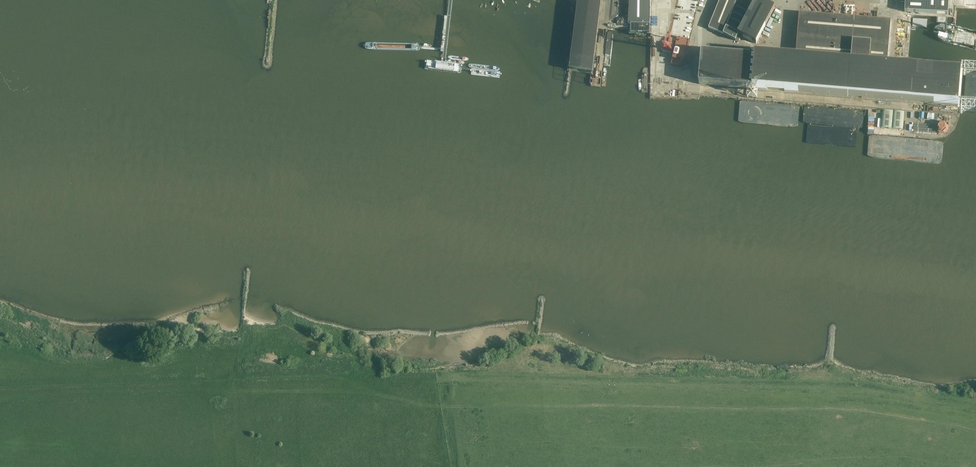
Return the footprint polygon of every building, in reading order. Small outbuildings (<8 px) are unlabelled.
[(570,70),(592,73),(601,0),(578,0),(570,70)] [(629,24),(650,25),(651,0),(629,0),(629,24)] [(709,29),(723,35),(736,41),(739,41),(741,38),(738,36),(739,35),(756,44),(775,8),(759,0),(756,0),(720,0),(709,29)] [(927,0),(905,0),(904,12),(926,13),(927,0)] [(926,13),(948,14),(948,0),(927,0),(926,13)] [(891,21),(799,14),(795,59),(755,56),(755,58),(702,53),(699,85),(958,106),(961,72),(954,72),(955,68),(888,62),(891,21)] [(882,111),(881,128),(883,128),(903,129),(904,112),(884,111),(882,111)] [(226,398),(216,398),(216,406),(226,406),(226,398)]
